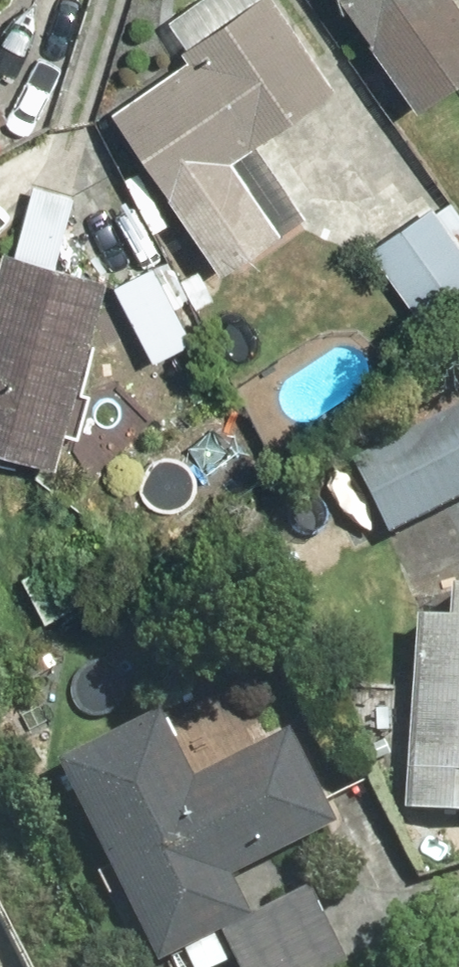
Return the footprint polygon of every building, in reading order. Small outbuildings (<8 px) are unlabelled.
[(253,147),(332,91),(267,0),(208,0),(166,30),(179,48),(177,70),(107,115),(217,272),(271,235),(300,214),(253,147)] [(414,115),(458,83),(458,7),(454,0),(332,0),(414,115)] [(369,249),(422,328),(458,304),(458,254),(429,209),(369,249)] [(54,468),(68,409),(72,410),(108,282),(0,251),(0,456),(54,468)] [(167,265),(112,290),(151,375),(206,350),(167,265)] [(385,533),(458,499),(458,390),(457,385),(341,439),(385,533)] [(403,815),(458,817),(458,594),(443,594),(442,620),(411,619),(403,815)] [(56,761),(158,965),(181,953),(188,966),(212,966),(224,961),(227,966),(347,966),(357,962),(315,878),(252,910),(234,875),(333,825),(287,733),(216,769),(226,694),(149,684),(145,720),(56,761)]
